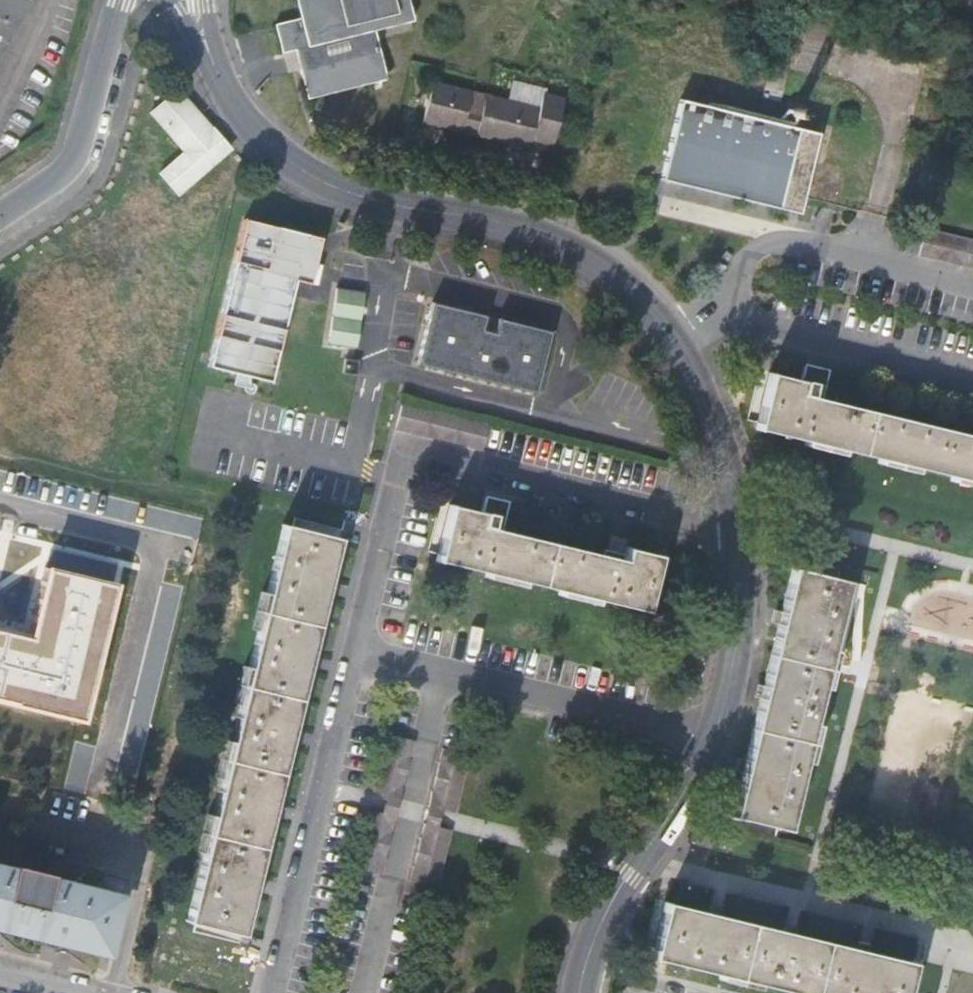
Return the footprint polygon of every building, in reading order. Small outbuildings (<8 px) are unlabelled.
[(21,0),(0,0),(0,39),(21,0)] [(407,0),(298,0),(302,19),(276,25),(283,52),(304,46),(307,57),(309,68),(302,70),(307,90),(331,84),(333,91),(360,85),(358,78),(384,72),(374,28),(412,19),(407,0)] [(821,57),(828,26),(811,22),(803,53),(821,57)] [(384,72),(358,78),(360,85),(385,80),(384,72)] [(433,83),(424,125),(445,129),(529,148),(531,139),(542,141),(553,143),(563,98),(542,92),(539,107),(433,83)] [(331,84),(307,90),(308,97),(333,91),(331,84)] [(160,172),(178,194),(223,157),(205,134),(212,129),(178,89),(151,111),(184,152),(160,172)] [(681,99),(660,179),(799,212),(819,133),(681,99)] [(330,240),(254,220),(216,368),(278,383),(304,283),(318,286),(330,240)] [(924,228),(918,253),(972,266),(972,240),(924,228)] [(340,289),(329,349),(357,354),(367,294),(340,289)] [(437,307),(422,370),(541,399),(556,336),(437,307)] [(346,360),(343,373),(357,375),(359,362),(346,360)] [(797,393),(816,398),(823,369),(812,367),(804,365),(800,381),(797,393)] [(754,428),(972,482),(972,436),(816,398),(797,393),(800,381),(768,372),(754,428)] [(485,453),(491,428),(405,407),(398,433),(485,453)] [(478,526),(497,530),(504,502),(494,500),(485,498),(481,513),(478,526)] [(448,504),(435,560),(646,610),(659,555),(625,546),(623,560),(612,557),(497,530),(478,526),(481,513),(448,504)] [(283,524),(185,921),(242,934),(253,886),(271,811),(290,736),(308,663),(326,586),(338,538),(283,524)] [(50,548),(29,636),(0,629),(0,701),(79,720),(117,564),(50,548)] [(740,779),(731,816),(786,829),(847,579),(791,566),(778,617),(759,700),(740,779)] [(388,796),(400,799),(413,740),(387,734),(373,793),(388,796)] [(428,805),(441,808),(455,812),(469,754),(442,747),(428,805)] [(388,796),(384,813),(395,816),(400,799),(388,796)] [(428,805),(424,822),(436,825),(441,808),(428,805)] [(395,816),(384,813),(369,810),(355,868),(382,874),(395,816)] [(436,825),(424,822),(410,880),(437,886),(451,829),(436,825)] [(65,942),(102,952),(116,895),(0,867),(0,926),(65,942)] [(651,957),(798,992),(905,992),(912,963),(864,951),(791,933),(712,914),(664,902),(651,957)]
